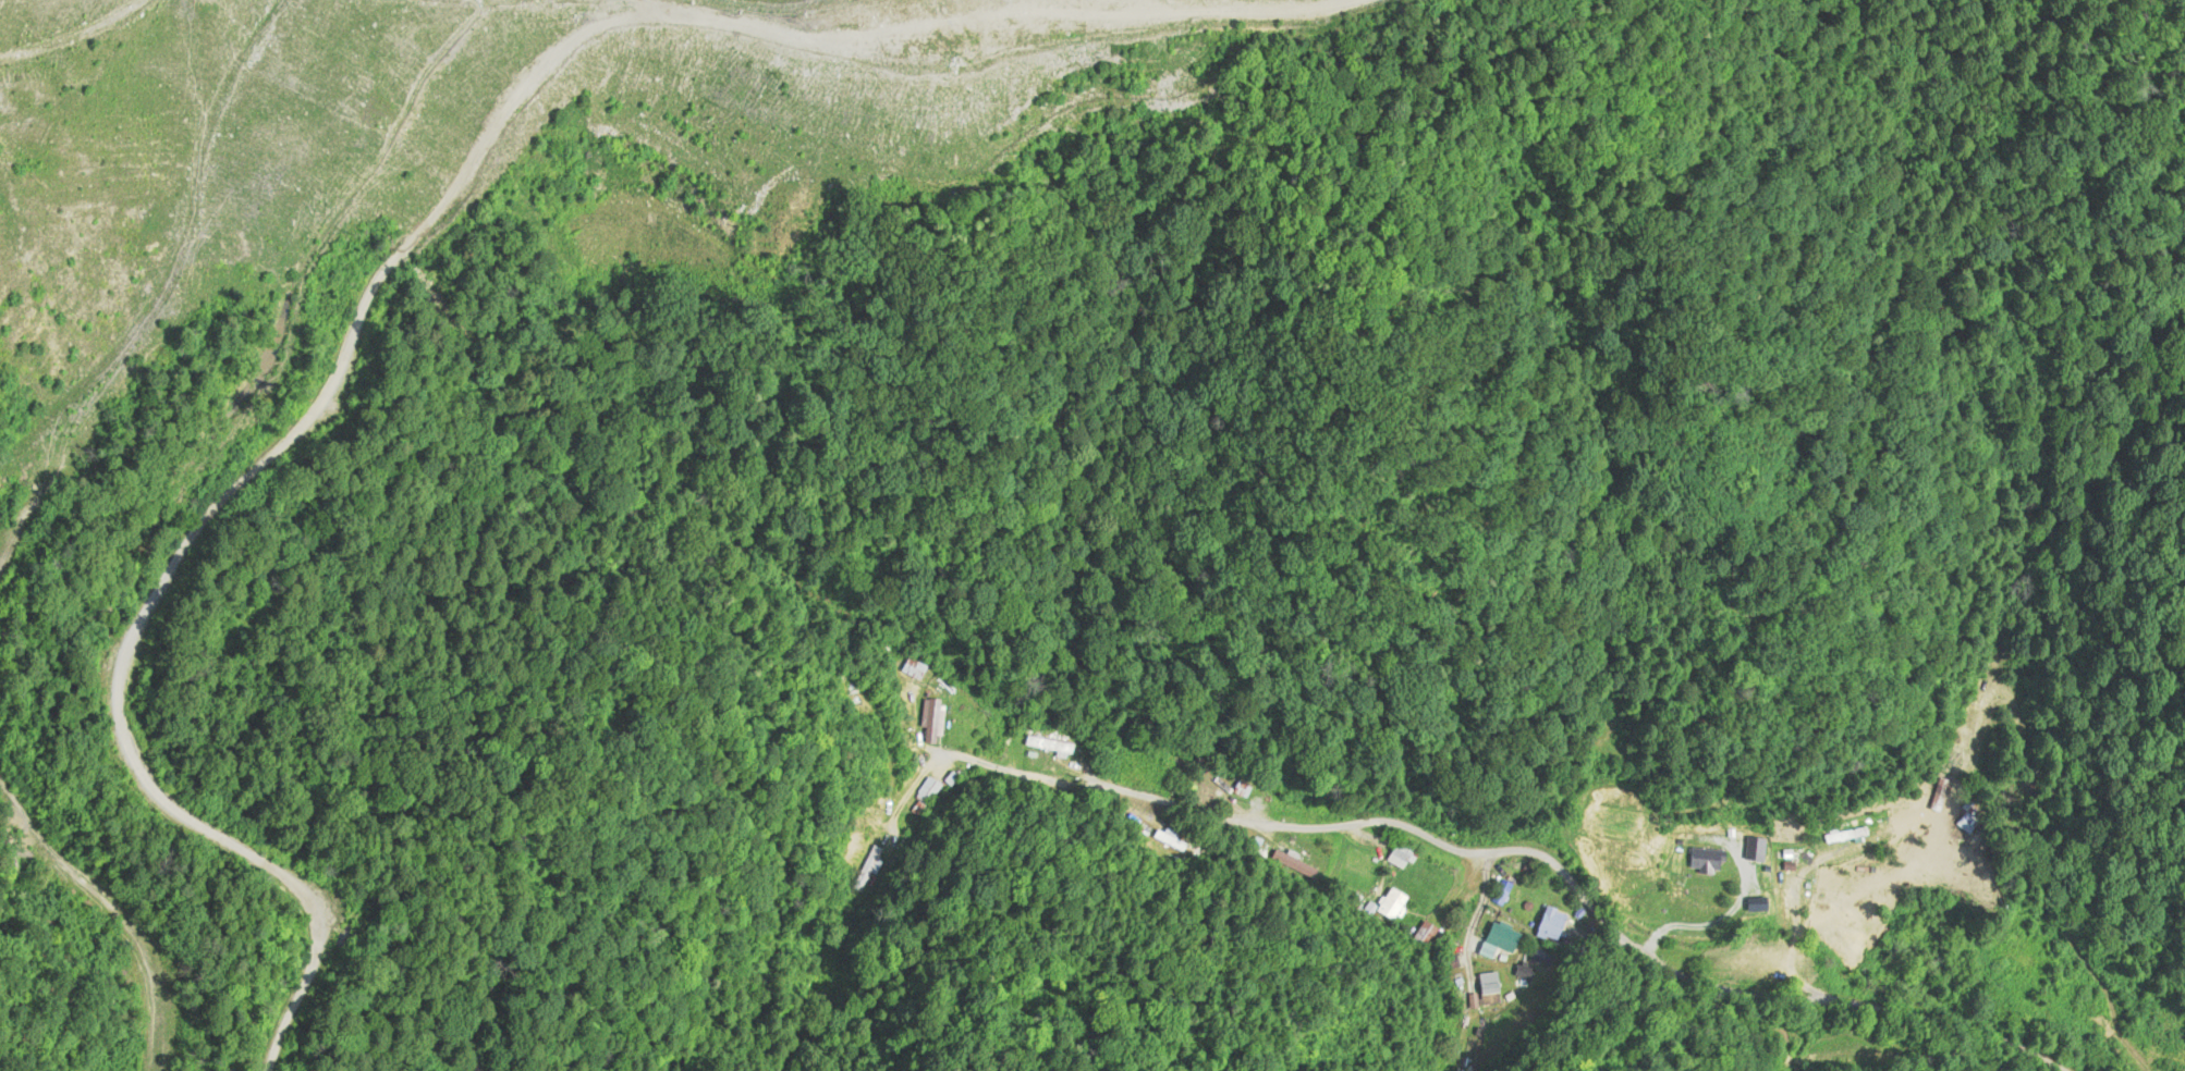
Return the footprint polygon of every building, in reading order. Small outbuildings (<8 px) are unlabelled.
[(943,700),(924,699),(922,729),(928,729),(927,744),(940,745),(943,700)] [(921,801),(939,788),(932,779),(914,792),(921,801)] [(1249,784),(1239,782),(1236,794),(1246,797),(1249,784)] [(1144,833),(1173,854),(1180,844),(1170,837),(1175,831),(1163,823),(1159,830),(1150,824),(1144,833)] [(1871,837),(1869,827),(1827,836),(1828,845),(1871,837)] [(1767,862),(1767,837),(1746,837),(1746,862),(1767,862)] [(1422,856),(1404,842),(1390,860),(1408,874),(1422,856)] [(1302,857),(1276,846),(1270,862),(1315,882),(1321,870),(1301,860),(1302,857)] [(1725,873),(1725,849),(1689,849),(1689,873),(1725,873)] [(1514,886),(1505,880),(1491,902),(1500,908),(1514,886)] [(1415,900),(1396,887),(1379,912),(1398,925),(1415,900)] [(1569,921),(1552,910),(1537,931),(1554,943),(1569,921)] [(1420,947),(1434,926),(1426,921),(1412,941),(1420,947)] [(1479,956),(1492,961),(1497,949),(1514,957),(1524,934),(1494,921),(1479,956)]
